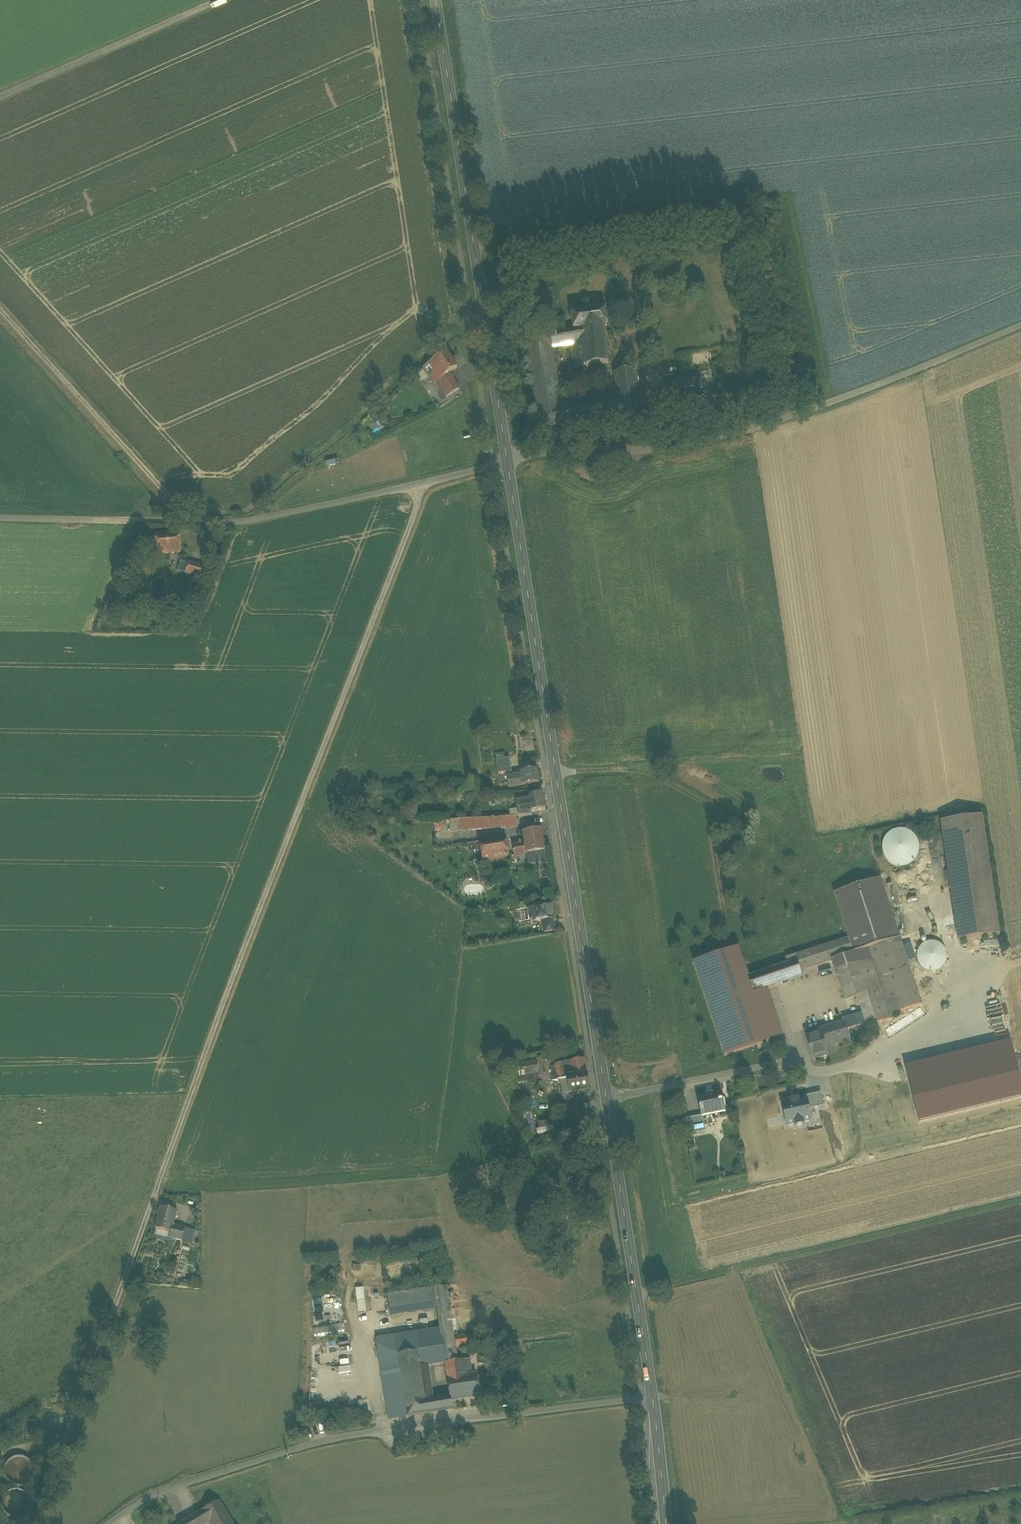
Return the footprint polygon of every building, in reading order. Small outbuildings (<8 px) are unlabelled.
[(567,330),(568,343),(602,339),(600,328),(603,327),(601,309),(565,314),(567,330)] [(602,419),(637,414),(637,411),(631,371),(625,372),(624,366),(615,367),(616,373),(609,375),(613,402),(591,405),(558,410),(547,348),(569,345),(568,343),(567,330),(559,331),(558,325),(540,328),(541,333),(519,337),(534,429),(586,421),(594,420),(602,419)] [(569,345),(572,368),(605,364),(602,339),(568,343),(569,345)] [(431,379),(435,384),(437,383),(449,374),(458,369),(447,352),(424,368),(431,379)] [(431,379),(424,368),(415,375),(422,385),(431,379)] [(661,379),(665,394),(701,386),(697,371),(661,379)] [(437,383),(447,398),(459,389),(449,374),(437,383)] [(665,398),(667,406),(669,412),(704,404),(701,390),(665,398)] [(669,416),(669,412),(667,406),(637,411),(637,414),(638,417),(659,414),(660,418),(669,416)] [(162,533),(163,554),(187,552),(186,531),(162,533)] [(185,571),(192,573),(194,564),(188,562),(185,571)] [(192,573),(208,578),(211,567),(195,562),(194,564),(192,573)] [(507,772),(507,777),(513,776),(510,758),(497,760),(499,774),(507,772)] [(521,772),(522,775),(523,785),(540,783),(538,770),(521,772)] [(509,788),(523,785),(522,775),(513,776),(507,777),(509,788)] [(529,796),(529,801),(532,812),(546,810),(544,794),(529,796)] [(533,817),(532,812),(529,801),(517,802),(518,809),(519,817),(533,817)] [(519,817),(518,809),(509,810),(510,817),(517,817),(519,817)] [(950,885),(959,941),(1000,935),(983,816),(941,822),(950,885)] [(510,817),(458,820),(450,821),(451,831),(459,831),(518,827),(517,817),(510,817)] [(523,833),(525,844),(526,855),(546,851),(542,830),(523,833)] [(902,867),(911,865),(918,858),(920,848),(917,839),(910,832),(901,830),(892,832),(885,839),(882,849),(885,858),(892,865),(902,867)] [(483,854),(485,862),(508,858),(505,838),(481,842),(483,852),(482,852),(482,854),(483,854)] [(515,856),(526,855),(525,844),(514,846),(515,856)] [(546,851),(526,855),(528,866),(547,863),(546,851)] [(849,938),(854,953),(869,948),(879,945),(899,938),(892,915),(890,910),(883,887),(881,879),(835,894),(844,920),(849,938)] [(892,884),(883,887),(890,910),(899,907),(892,884)] [(528,909),(530,923),(531,923),(542,921),(553,919),(551,905),(528,909)] [(542,921),(544,933),(555,931),(553,919),(542,921)] [(786,958),(788,965),(797,961),(800,971),(832,961),(855,954),(854,953),(849,938),(786,958)] [(899,938),(879,945),(900,1011),(921,1005),(908,962),(903,946),(900,938),(899,938)] [(939,970),(947,962),(947,952),(941,943),(931,941),(921,945),(917,955),(920,965),(929,971),(939,970)] [(916,959),(911,944),(903,946),(908,962),(916,959)] [(869,948),(873,959),(891,1014),(900,1011),(879,945),(869,948)] [(855,954),(832,961),(836,971),(873,959),(869,948),(854,953),(855,954)] [(769,1040),(753,994),(748,978),(738,949),(695,964),(725,1055),(769,1040)] [(892,1018),(891,1014),(873,959),(836,971),(845,1001),(858,997),(863,1013),(866,1024),(867,1027),(892,1018)] [(788,965),(748,978),(753,994),(766,989),(776,986),(802,977),(800,971),(797,961),(788,965)] [(1007,976),(1020,1034),(1020,973),(1007,976)] [(782,1035),(766,989),(753,994),(769,1040),(782,1035)] [(844,1021),(847,1030),(866,1024),(863,1013),(843,1019),(844,1022),(844,1021)] [(806,1037),(813,1058),(828,1054),(826,1048),(842,1043),(851,1041),(847,1030),(844,1021),(844,1022),(816,1031),(817,1034),(806,1037)] [(1010,1041),(905,1067),(908,1079),(1013,1053),(1010,1041)] [(908,1079),(919,1123),(1020,1098),(1020,1085),(1013,1053),(908,1079)] [(561,1083),(567,1082),(567,1079),(588,1076),(585,1060),(555,1065),(558,1084),(561,1083)] [(518,1065),(520,1077),(539,1074),(537,1061),(518,1065)] [(517,1077),(520,1077),(518,1065),(508,1066),(510,1078),(517,1077)] [(520,1077),(517,1077),(518,1084),(540,1080),(539,1074),(520,1077)] [(589,1086),(588,1076),(567,1079),(567,1082),(569,1094),(573,1094),(590,1091),(589,1086)] [(567,1082),(561,1083),(563,1095),(569,1094),(567,1082)] [(821,1093),(806,1097),(806,1099),(807,1099),(809,1110),(824,1106),(821,1093)] [(702,1116),(702,1117),(703,1117),(725,1112),(721,1094),(698,1099),(702,1116)] [(790,1103),(782,1105),(787,1127),(795,1125),(796,1127),(804,1125),(803,1123),(812,1121),(809,1110),(807,1099),(806,1099),(799,1101),(790,1103)] [(686,1119),(689,1134),(706,1131),(703,1117),(702,1117),(702,1116),(686,1119)] [(538,1123),(540,1130),(550,1127),(548,1121),(538,1123)] [(540,1130),(538,1130),(539,1135),(555,1132),(554,1127),(550,1127),(540,1130)] [(171,1233),(172,1233),(174,1226),(178,1212),(161,1207),(156,1229),(171,1233)] [(170,1238),(182,1241),(185,1229),(174,1226),(172,1233),(171,1233),(170,1238)] [(195,1231),(185,1229),(182,1241),(192,1244),(195,1231)] [(437,1307),(441,1328),(453,1326),(447,1286),(388,1295),(391,1314),(437,1307)] [(314,1326),(314,1335),(345,1333),(344,1324),(314,1326)] [(455,1338),(453,1326),(441,1328),(376,1338),(389,1420),(407,1417),(399,1355),(418,1352),(420,1365),(429,1364),(445,1361),(445,1363),(458,1361),(456,1346),(455,1338)] [(477,1335),(455,1338),(456,1346),(478,1343),(477,1335)] [(328,1352),(327,1346),(340,1345),(339,1340),(315,1342),(316,1353),(328,1352)] [(407,1417),(427,1414),(426,1401),(420,1365),(418,1352),(399,1355),(407,1417)] [(458,1361),(445,1363),(450,1396),(451,1401),(452,1401),(480,1396),(477,1373),(473,1374),(472,1368),(466,1369),(464,1360),(458,1361)] [(420,1365),(426,1401),(434,1399),(429,1364),(420,1365)] [(443,1398),(445,1411),(453,1409),(452,1401),(451,1401),(450,1396),(443,1398)] [(445,1411),(443,1398),(434,1399),(436,1412),(445,1411)] [(436,1412),(434,1399),(426,1401),(427,1414),(436,1412)] [(37,1438),(37,1420),(27,1419),(26,1438),(37,1438)] [(5,1468),(4,1473),(6,1479),(9,1483),(14,1486),(20,1487),(26,1485),(30,1481),(33,1476),(34,1471),(32,1465),(28,1461),(23,1458),(18,1457),(12,1459),(8,1463),(5,1468)] [(2,1505),(3,1510),(6,1514),(11,1517),(16,1518),(22,1517),(26,1513),(29,1509),(30,1503),(28,1498),(25,1493),(20,1491),(15,1490),(9,1491),(5,1495),(2,1499),(2,1505)] [(187,1520),(189,1523),(207,1523),(209,1523),(210,1523),(235,1523),(221,1501),(187,1520)]
